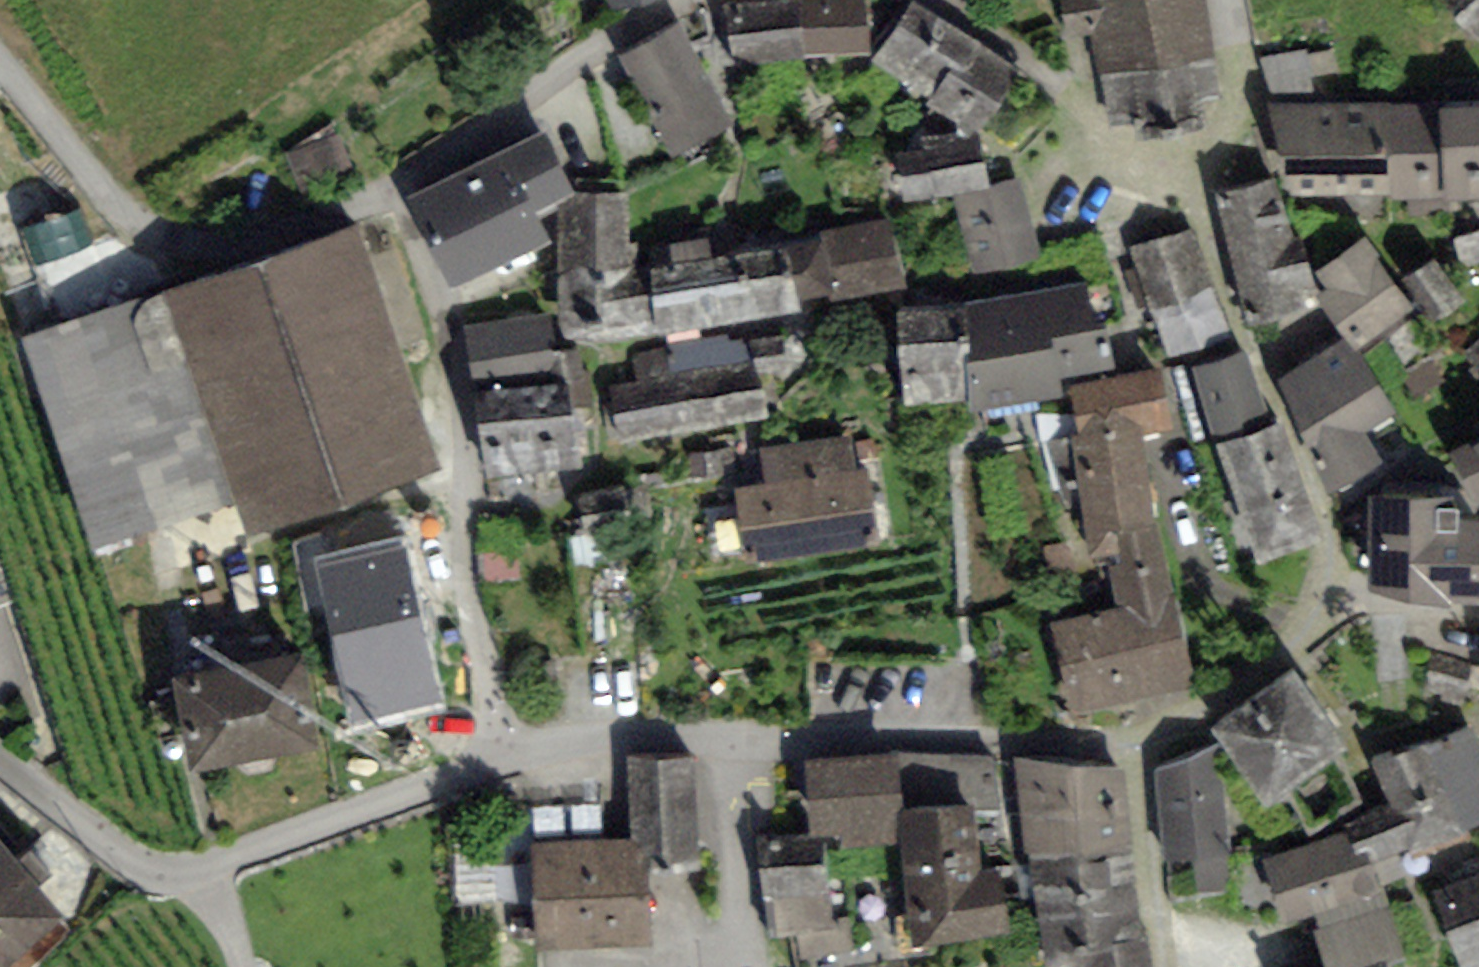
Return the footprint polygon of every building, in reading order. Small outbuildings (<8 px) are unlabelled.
[(622,11),(667,7),(666,0),(621,0),(622,11)] [(800,0),(757,0),(724,4),(732,65),(803,59),(803,54),(800,0)] [(803,54),(869,51),(867,0),(800,0),(803,54)] [(1074,27),(1099,23),(1114,105),(1140,101),(1144,126),(1205,115),(1200,87),(1218,84),(1203,0),(1069,0),(1074,27)] [(1478,38),(1478,37),(1478,0),(1446,0),(1478,38)] [(912,1),(879,53),(982,128),(1017,70),(912,1)] [(681,25),(629,54),(678,141),(730,112),(681,25)] [(1305,50),(1268,56),(1273,87),(1310,81),(1305,50)] [(1389,104),(1390,193),(1389,203),(1478,201),(1478,101),(1389,104)] [(1290,194),(1390,193),(1389,104),(1269,106),(1290,194)] [(449,286),(451,290),(551,242),(536,211),(557,201),(574,193),(544,131),(406,198),(449,286)] [(895,154),(903,203),(953,195),(989,189),(988,185),(980,140),(895,154)] [(1020,178),(988,185),(989,189),(953,195),(974,276),(1042,258),(1020,178)] [(1276,180),(1214,195),(1229,257),(1291,241),(1276,180)] [(557,201),(558,277),(628,269),(628,193),(574,193),(557,201)] [(823,240),(787,247),(797,301),(829,295),(831,303),(907,289),(893,217),(821,231),(823,240)] [(170,292),(210,409),(399,347),(358,229),(170,292)] [(1191,229),(1137,248),(1171,348),(1225,330),(1191,229)] [(1345,335),(1357,352),(1417,308),(1365,237),(1315,274),(1327,289),(1319,295),(1322,305),(1345,335)] [(1304,238),(1291,241),(1229,257),(1246,325),(1322,305),(1319,295),(1304,238)] [(650,266),(657,331),(800,315),(797,301),(787,247),(712,259),(710,239),(670,244),(673,263),(650,266)] [(1458,293),(1434,257),(1408,274),(1433,311),(1458,293)] [(628,269),(558,277),(562,341),(657,331),(650,266),(628,269)] [(1087,283),(1041,289),(1060,379),(1115,369),(1105,319),(1093,320),(1087,283)] [(968,403),(969,412),(1064,398),(1060,379),(1041,289),(965,302),(971,355),(966,356),(968,403)] [(210,409),(170,292),(23,336),(92,548),(240,499),(210,409)] [(965,302),(897,311),(903,408),(968,403),(966,356),(971,355),(965,302)] [(550,317),(473,329),(482,379),(577,371),(573,346),(554,349),(550,317)] [(641,378),(613,382),(622,435),(765,411),(757,361),(778,357),(774,334),(637,355),(641,378)] [(1278,380),(1330,495),(1385,464),(1366,435),(1397,415),(1357,352),(1345,335),(1278,380)] [(1469,346),(1478,359),(1478,338),(1469,346)] [(440,474),(399,347),(210,409),(240,499),(252,535),(440,474)] [(1246,347),(1200,362),(1260,545),(1316,526),(1279,414),(1269,418),(1246,347)] [(1174,589),(1142,425),(1171,419),(1158,367),(1074,382),(1082,432),(1050,439),(1062,483),(1083,480),(1095,543),(1117,540),(1121,558),(1114,559),(1123,600),(1174,589)] [(568,377),(482,384),(488,459),(574,452),(568,377)] [(1453,449),(1478,498),(1478,435),(1453,449)] [(787,483),(744,490),(753,555),(877,536),(867,470),(850,472),(845,437),(782,446),(787,483)] [(1373,576),(1439,587),(1477,586),(1478,524),(1478,515),(1452,515),(1453,489),(1374,488),(1373,576)] [(402,535),(312,557),(352,725),(442,704),(402,535)] [(1173,593),(1059,620),(1079,703),(1193,676),(1173,593)] [(301,651),(236,663),(173,675),(191,772),(254,759),(318,747),(301,651)] [(1468,665),(1435,656),(1428,683),(1461,692),(1468,665)] [(1293,661),(1216,716),(1267,790),(1345,735),(1293,661)] [(1345,828),(1356,857),(1370,852),(1383,850),(1387,860),(1411,849),(1420,864),(1473,844),(1473,831),(1478,829),(1478,741),(1473,728),(1372,759),(1391,808),(1345,828)] [(1218,739),(1155,765),(1159,814),(1164,814),(1167,851),(1227,846),(1218,739)] [(899,755),(805,763),(810,832),(811,842),(823,841),(824,851),(901,845),(898,812),(904,811),(904,806),(899,755)] [(996,757),(899,755),(904,806),(975,808),(999,809),(996,757)] [(1015,757),(1021,814),(1128,809),(1122,766),(1015,757)] [(700,761),(627,765),(629,842),(646,841),(648,876),(705,874),(700,761)] [(982,868),(975,808),(904,806),(904,811),(898,812),(901,845),(910,946),(1009,933),(1002,868),(982,868)] [(1021,814),(1026,856),(1136,851),(1128,809),(1021,814)] [(1345,828),(1264,858),(1284,926),(1317,916),(1330,964),(1401,941),(1370,852),(1356,857),(1345,828)] [(772,900),(776,937),(798,935),(800,958),(855,952),(851,918),(832,920),(824,851),(823,841),(811,842),(810,832),(757,838),(764,901),(772,900)] [(64,914),(0,839),(0,966),(64,914)] [(629,842),(533,846),(536,954),(652,949),(648,876),(646,841),(629,842)] [(1026,856),(1037,916),(1138,910),(1136,851),(1026,856)] [(1432,892),(1461,966),(1476,966),(1478,966),(1478,873),(1432,892)] [(1044,966),(1095,966),(1150,963),(1147,926),(1140,926),(1138,910),(1037,916),(1044,966)] [(1358,966),(1391,966),(1388,958),(1358,966)]
